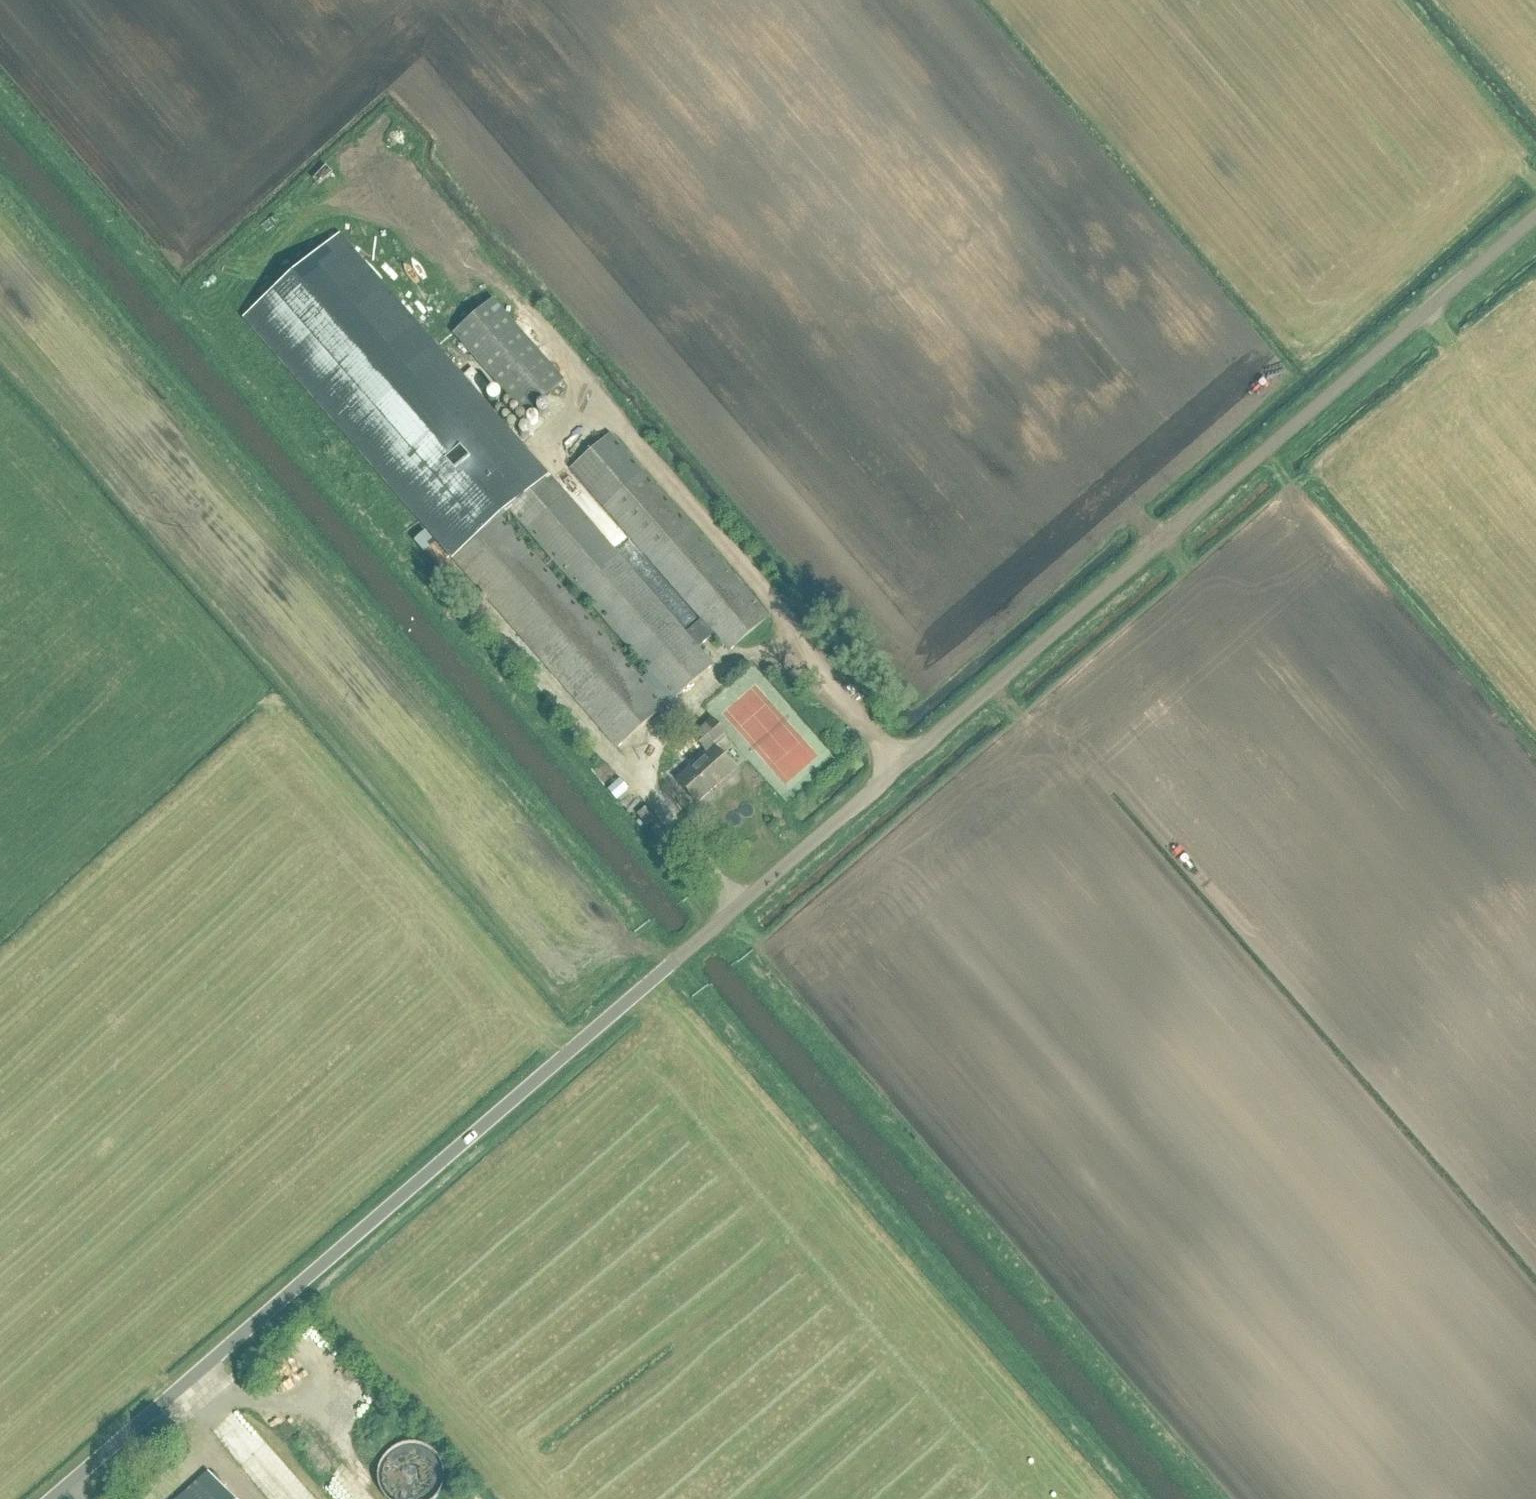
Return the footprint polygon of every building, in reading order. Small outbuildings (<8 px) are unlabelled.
[(697,805),(735,771),(715,748),(726,738),(711,721),(692,737),(707,754),(676,781),(697,805)] [(604,798),(611,806),(623,795),(616,788),(604,798)] [(647,827),(654,820),(645,810),(637,816),(647,827)] [(435,1456),(426,1449),(415,1445),(404,1446),(393,1450),(385,1458),(379,1468),(378,1479),(380,1490),(386,1498),(436,1498),(437,1498),(442,1488),(444,1477),(441,1465),(435,1456)] [(207,1474),(179,1498),(229,1498),(207,1474)]
